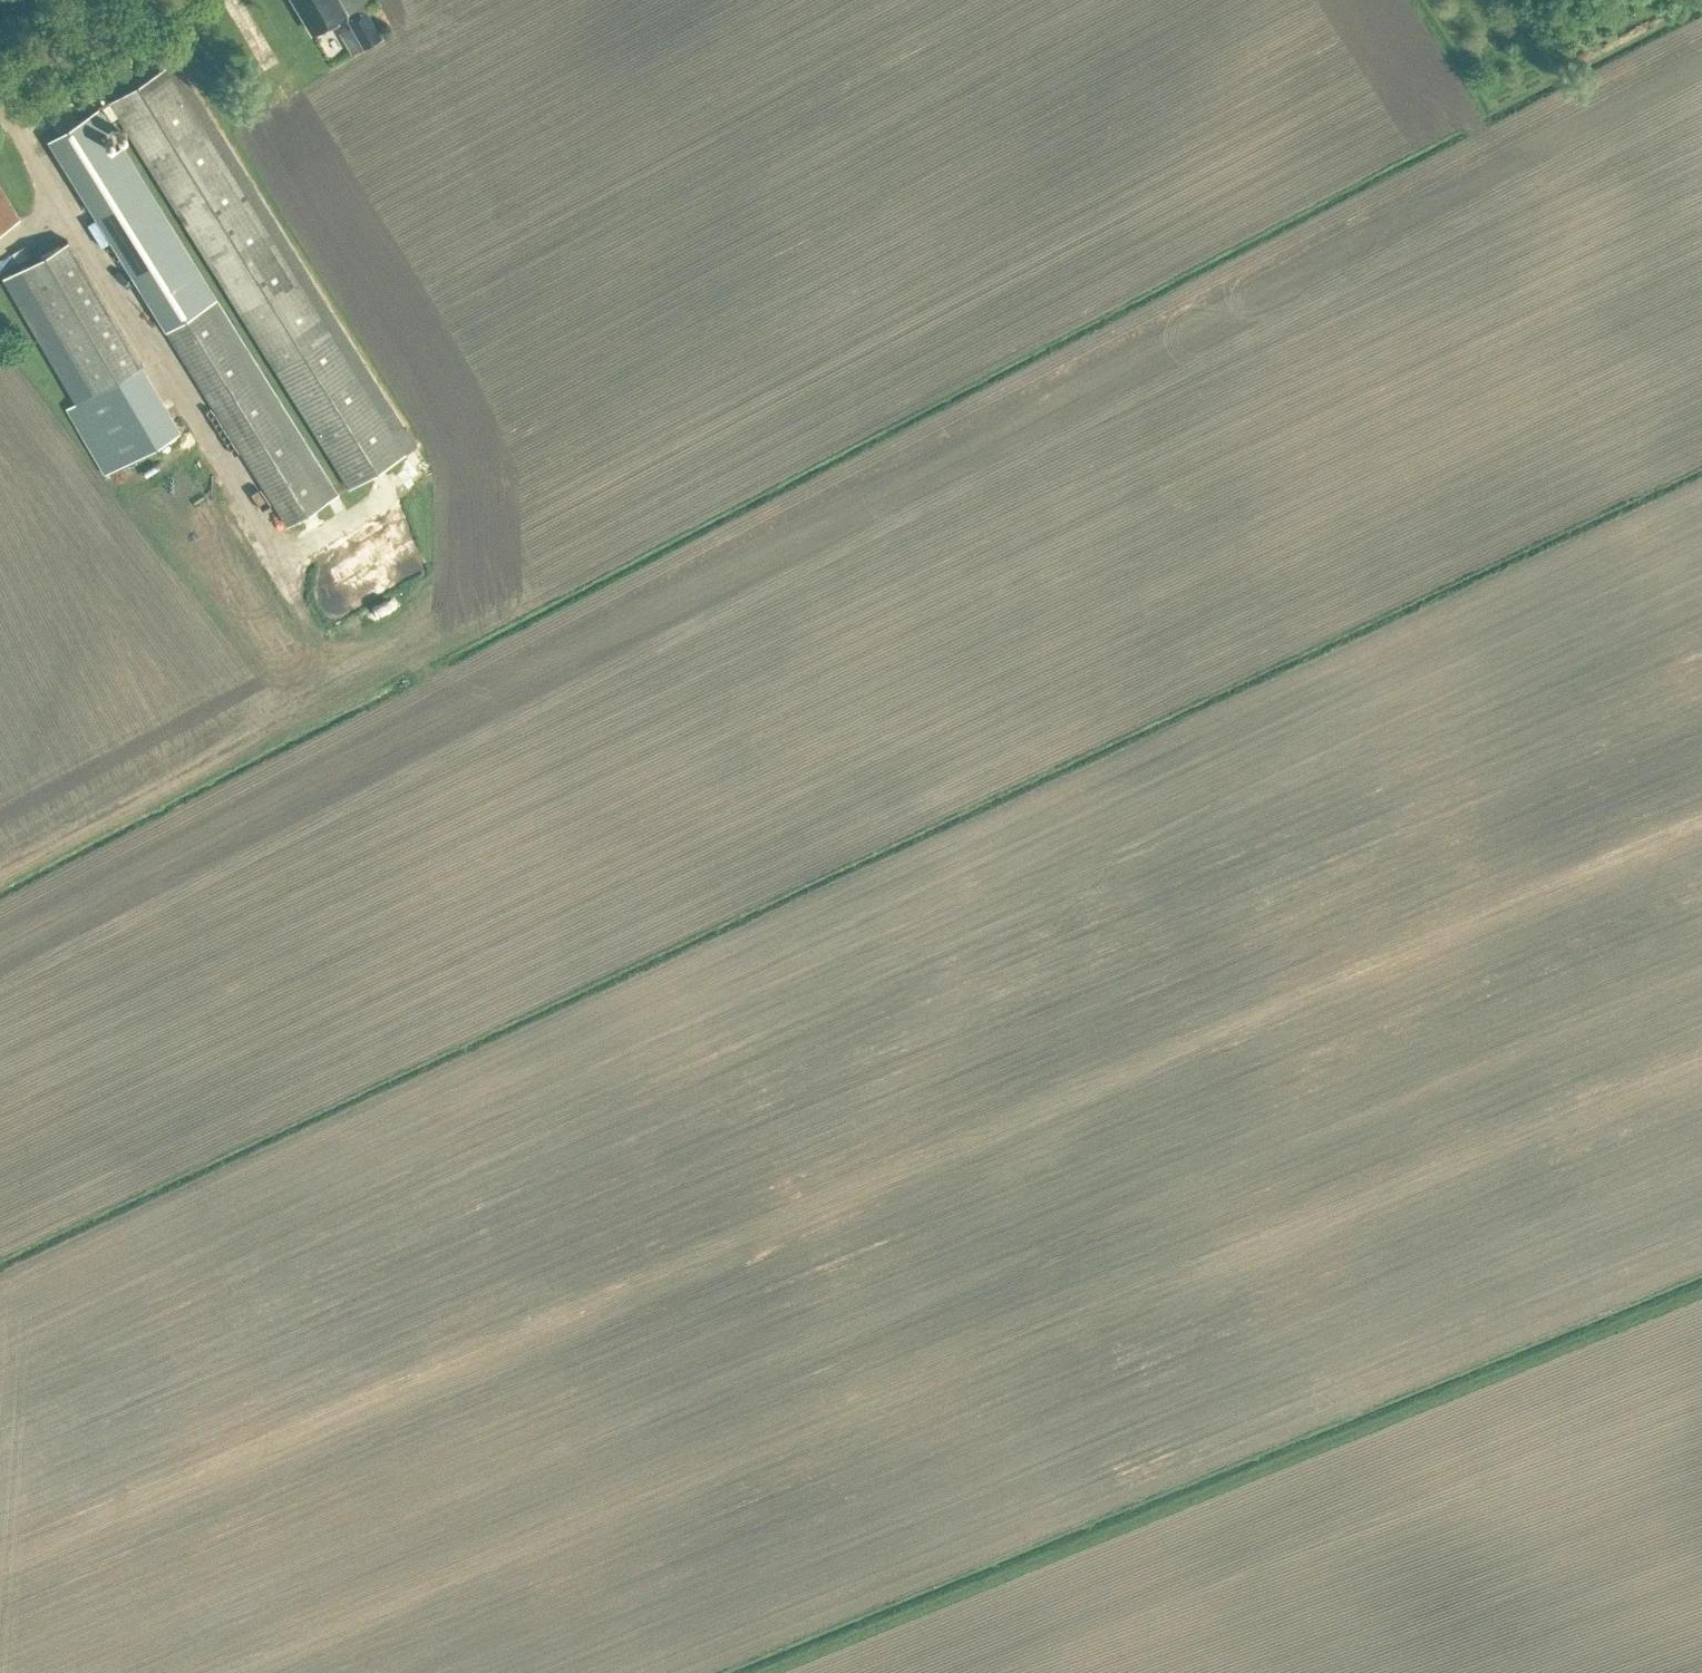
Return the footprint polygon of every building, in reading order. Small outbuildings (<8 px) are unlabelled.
[(312,32),(345,13),(338,0),(294,0),(312,32)] [(345,18),(363,47),(382,36),(364,6),(345,18)] [(112,127),(108,121),(117,115),(274,367),(348,487),(404,452),(415,445),(404,428),(176,60),(164,67),(109,101),(86,115),(48,139),(166,329),(213,405),(287,525),(326,500),(339,492),(123,144),(112,151),(101,134),(112,127)] [(19,219),(0,187),(0,231),(19,219)] [(179,429),(67,239),(3,277),(75,401),(66,406),(105,473),(179,429)]
